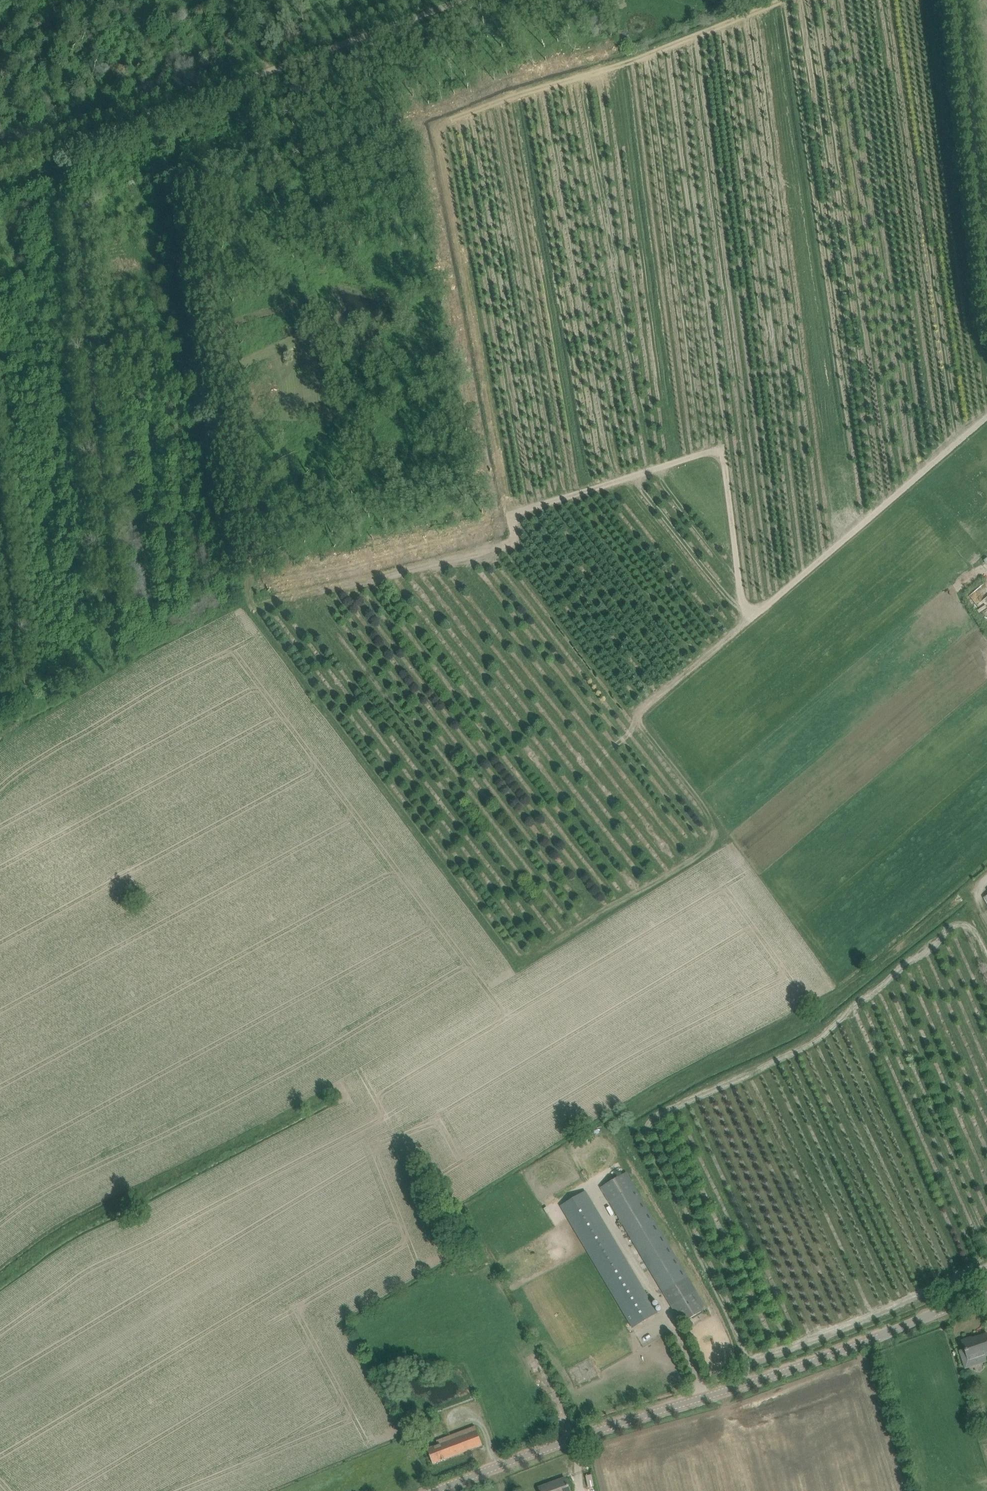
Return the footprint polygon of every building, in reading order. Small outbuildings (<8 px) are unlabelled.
[(602,1187),(677,1314),(682,1323),(706,1309),(626,1173),(602,1187)] [(561,1206),(566,1215),(633,1327),(657,1313),(591,1200),(586,1191),(561,1206)] [(972,1339),(972,1337),(962,1341),(965,1349),(959,1351),(963,1363),(978,1358),(986,1355),(986,1334),(972,1339)] [(592,1365),(567,1379),(577,1398),(602,1384),(592,1365)] [(483,1445),(479,1436),(476,1426),(437,1441),(438,1445),(427,1449),(433,1464),(483,1445)] [(565,1478),(539,1488),(540,1490),(570,1490),(565,1478)]
